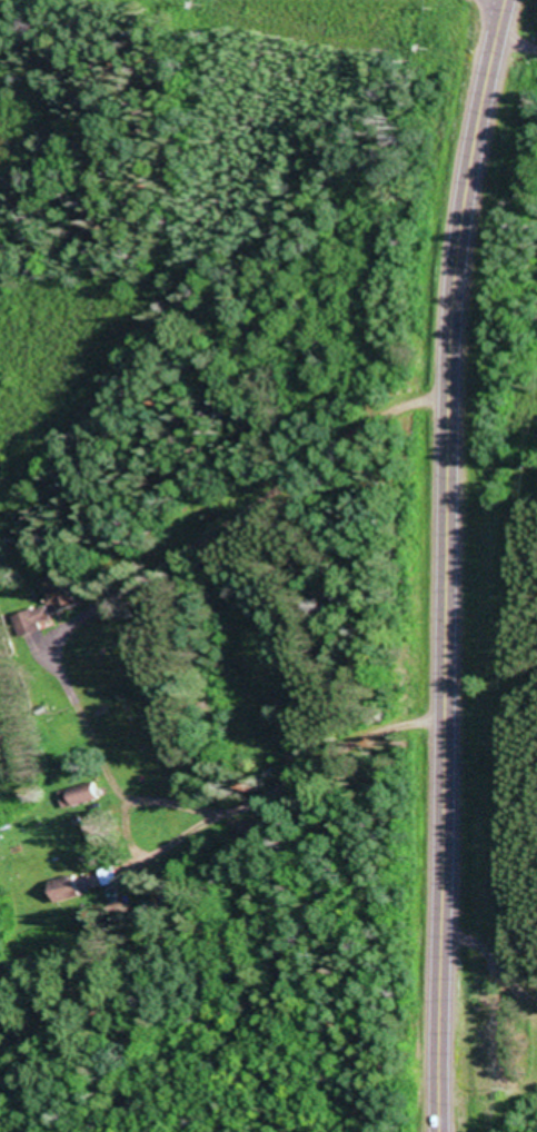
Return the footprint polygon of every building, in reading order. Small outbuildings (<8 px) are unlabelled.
[(52,606),(80,606),(80,572),(52,572),(52,606)] [(39,619),(56,613),(53,603),(36,609),(39,619)] [(63,790),(69,806),(108,793),(103,777),(63,790)] [(63,899),(92,892),(86,871),(57,878),(63,899)]
